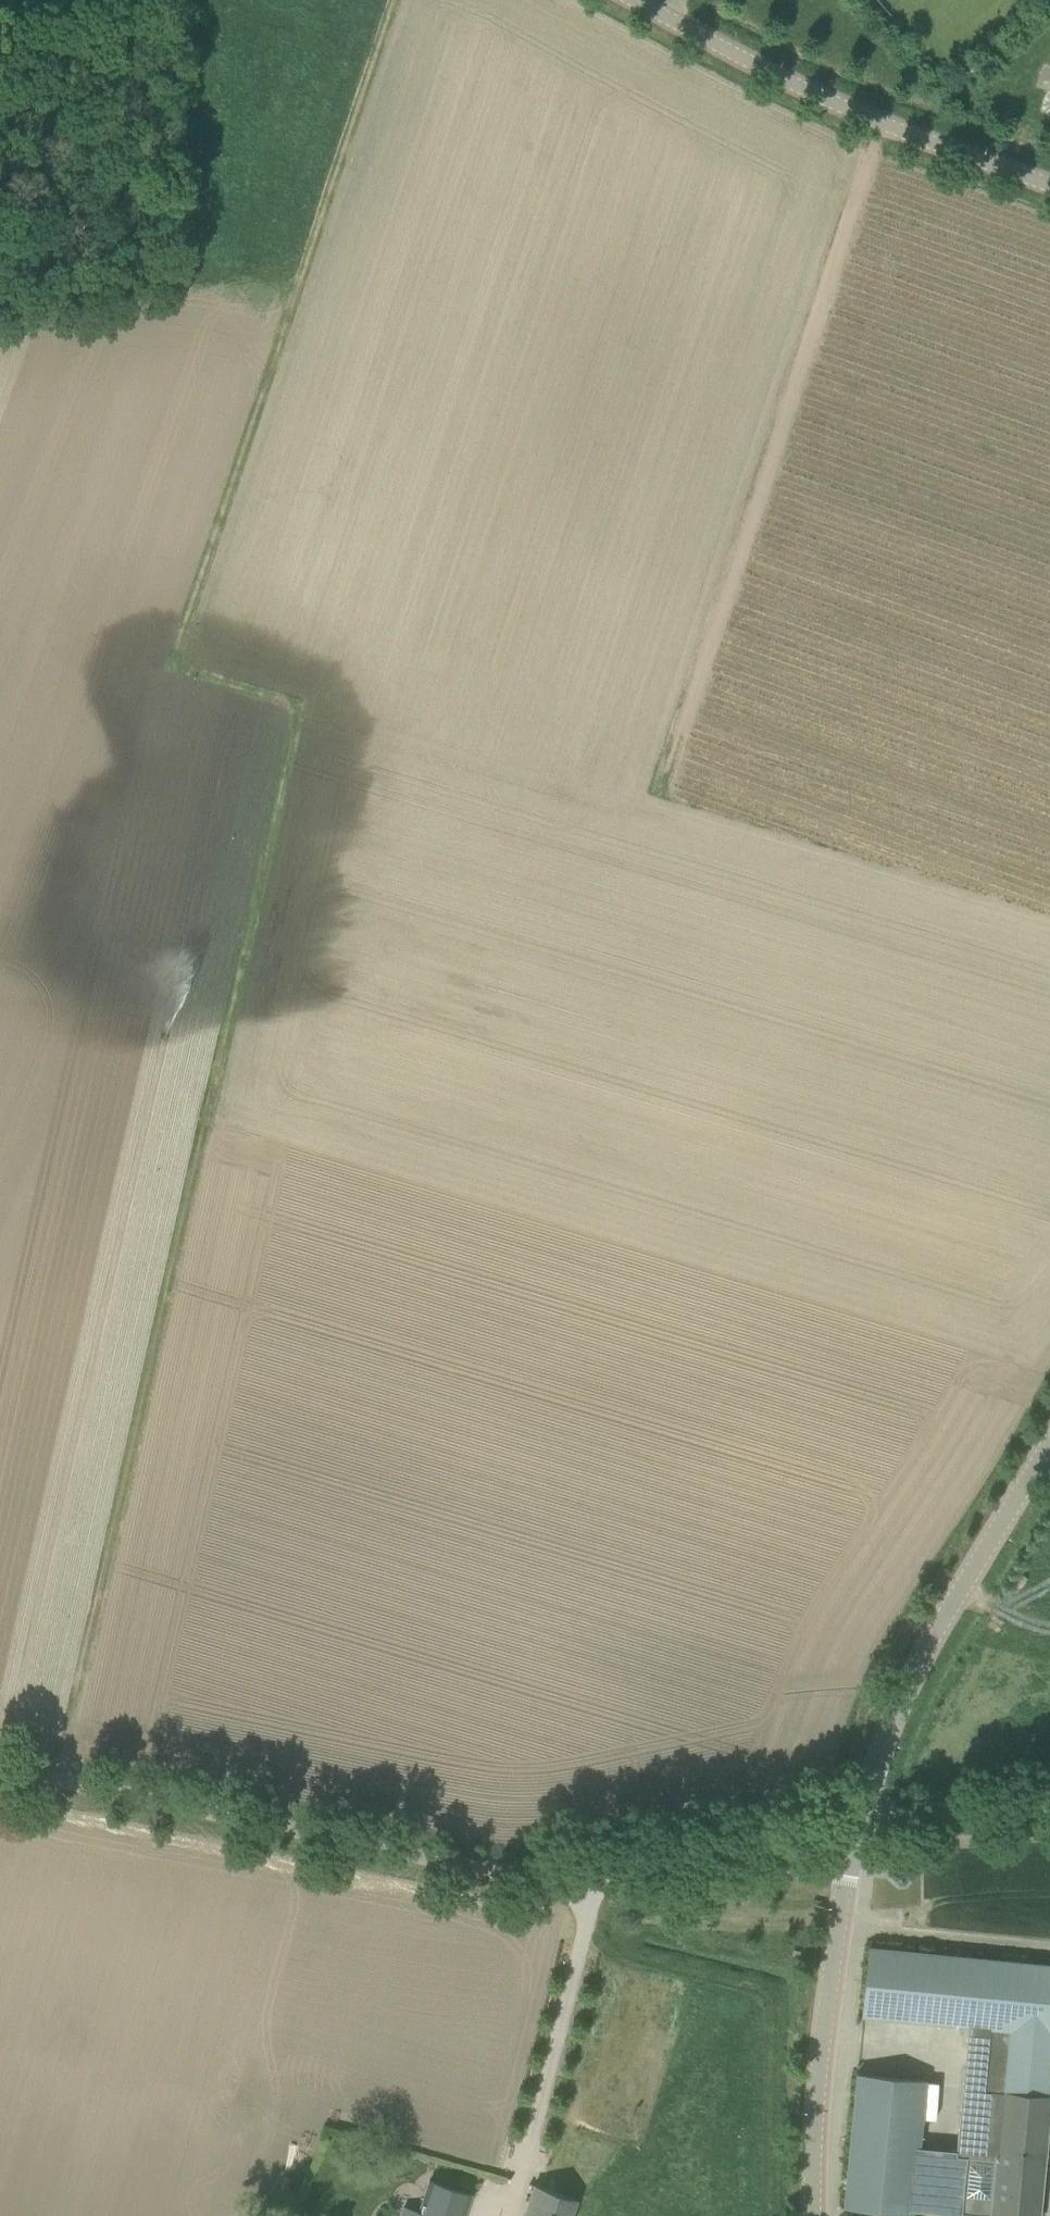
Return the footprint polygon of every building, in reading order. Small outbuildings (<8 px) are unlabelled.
[(900,1869),(892,1877),(893,1877),(900,1885),(899,1886),(900,1886),(900,1885),(904,1886),(905,1887),(906,1887),(905,1886),(908,1883),(909,1884),(909,1883),(908,1883),(908,1878),(909,1878),(908,1877),(908,1878),(901,1870),(901,1869),(900,1869)] [(968,2025),(956,2154),(998,2159),(1005,2090),(1047,2094),(1049,2064),(1049,1963),(869,1946),(863,2015),(968,2025)] [(914,2212),(914,2209),(920,2145),(927,2080),(857,2073),(845,2205),(914,2212)] [(1047,2094),(1005,2090),(998,2159),(992,2215),(1039,2215),(1049,2100),(1049,2095),(1047,2094)] [(992,2215),(998,2159),(956,2154),(957,2149),(920,2145),(914,2209),(962,2213),(962,2212),(992,2215)] [(472,2194),(430,2180),(420,2211),(405,2206),(401,2215),(464,2215),(472,2194)] [(579,2198),(535,2183),(524,2215),(573,2215),(579,2198)]
